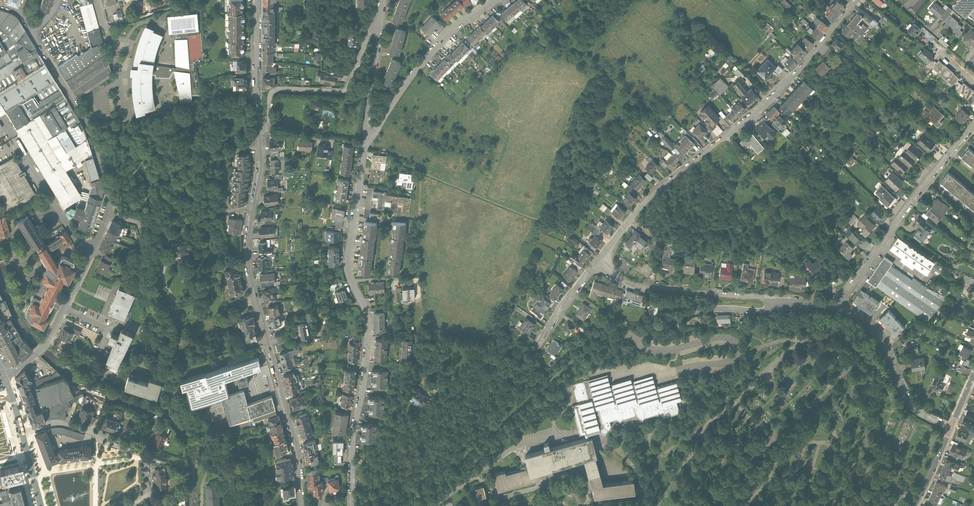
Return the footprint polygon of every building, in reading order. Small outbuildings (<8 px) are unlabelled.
[(52,2),(48,0),(42,0),(39,7),(41,8),(46,10),(48,11),(49,9),(52,2)] [(57,65),(77,96),(112,75),(91,0),(89,0),(82,2),(79,3),(91,47),(78,55),(76,53),(74,54),(69,58),(57,65)] [(243,11),(243,0),(229,0),(229,3),(228,3),(228,11),(229,11),(243,11)] [(355,8),(369,8),(369,0),(356,0),(355,8)] [(393,20),(402,23),(410,0),(399,0),(393,20)] [(458,9),(464,4),(461,0),(455,0),(452,2),(458,9)] [(516,2),(516,1),(514,3),(519,9),(520,9),(526,3),(523,0),(518,0),(516,2)] [(792,5),(787,0),(783,0),(781,2),(788,9),(792,5)] [(839,0),(836,0),(830,8),(831,8),(838,15),(839,15),(838,14),(846,5),(839,0)] [(912,9),(917,13),(928,0),(920,0),(912,9)] [(953,6),(966,17),(973,7),(973,0),(959,0),(953,6)] [(452,2),(447,7),(452,14),(458,9),(452,2)] [(949,14),(935,2),(930,9),(939,17),(941,14),(945,18),(949,14)] [(519,9),(514,3),(510,7),(509,6),(507,8),(512,14),(513,15),(519,9)] [(452,14),(447,7),(441,12),(447,19),(452,14)] [(874,19),(859,7),(857,10),(858,12),(863,15),(866,18),(866,19),(870,22),(873,20),(874,19)] [(506,20),(512,14),(507,8),(503,12),(502,11),(500,13),(505,18),(506,20)] [(838,15),(831,8),(829,10),(831,12),(826,17),(825,16),(822,19),(822,18),(819,15),(819,16),(817,18),(828,27),(833,21),(833,22),(838,15)] [(30,51),(36,47),(19,19),(18,18),(16,16),(15,15),(13,14),(11,13),(9,12),(0,9),(0,24),(8,34),(30,51)] [(243,11),(229,11),(229,25),(244,25),(244,11),(243,11)] [(265,26),(275,26),(275,11),(264,11),(264,21),(265,21),(265,26)] [(863,15),(858,12),(848,24),(855,29),(861,35),(868,28),(864,25),(862,27),(857,23),(863,15)] [(176,32),(198,30),(197,13),(169,16),(170,33),(176,32)] [(959,22),(949,13),(949,14),(945,18),(944,20),(951,27),(950,28),(956,33),(962,26),(958,23),(959,22)] [(439,33),(445,27),(432,15),(423,26),(430,33),(434,29),(439,33)] [(493,15),(492,15),(488,19),(494,25),(499,21),(497,19),(493,15)] [(797,19),(804,25),(807,23),(800,16),(797,19)] [(824,32),(828,27),(817,18),(816,16),(814,19),(815,20),(816,21),(815,23),(824,32)] [(491,29),(494,25),(488,19),(484,23),(491,29)] [(877,23),(873,20),(870,22),(872,24),(874,26),(875,26),(878,29),(882,23),(879,21),(877,23)] [(763,27),(770,34),(774,29),(767,22),(763,27)] [(487,33),(491,29),(484,23),(480,27),(485,32),(487,33)] [(824,32),(815,23),(811,27),(810,26),(807,29),(818,39),(824,32)] [(920,28),(914,23),(908,30),(914,36),(916,33),(916,34),(919,31),(918,31),(920,28)] [(4,109),(5,111),(10,117),(9,118),(15,127),(15,128),(16,128),(20,135),(61,203),(79,192),(65,169),(91,153),(85,133),(79,118),(67,98),(42,59),(36,47),(30,51),(8,34),(0,24),(0,102),(4,109)] [(855,29),(848,24),(842,31),(850,37),(855,29)] [(154,28),(146,25),(144,31),(141,37),(139,44),(138,47),(137,53),(136,56),(135,60),(134,66),(133,66),(132,69),(132,72),(134,72),(133,78),(133,85),(134,90),(134,95),(135,100),(136,106),(137,112),(138,115),(145,113),(145,111),(155,109),(155,108),(154,105),(154,103),(153,99),(152,93),(152,88),(152,85),(152,82),(152,77),(152,74),(156,74),(156,77),(170,77),(173,71),(175,72),(175,71),(189,72),(189,67),(179,65),(178,68),(156,65),(156,63),(153,62),(154,58),(155,53),(157,49),(159,43),(161,37),(162,34),(153,30),(154,28)] [(244,25),(229,25),(229,39),(243,39),(245,39),(244,25)] [(274,43),(275,26),(265,26),(265,32),(263,32),(263,43),(273,43),(274,43)] [(482,36),(485,32),(480,27),(479,26),(475,29),(482,36)] [(399,55),(405,31),(396,29),(390,52),(399,55)] [(478,40),(482,36),(475,29),(471,33),(478,40)] [(189,72),(191,95),(199,95),(197,87),(199,86),(195,69),(193,69),(192,63),(203,60),(201,33),(199,33),(198,30),(176,32),(176,37),(178,37),(178,39),(187,39),(189,67),(189,72)] [(972,30),(963,40),(972,48),(973,46),(973,32),(972,30)] [(357,33),(348,33),(348,45),(354,45),(357,45),(357,42),(358,41),(359,40),(359,39),(357,38),(357,33)] [(474,44),(478,40),(471,33),(468,37),(472,42),(474,44)] [(865,38),(861,35),(856,40),(859,44),(865,38)] [(179,65),(189,67),(187,39),(178,39),(176,39),(177,65),(179,65)] [(243,54),(243,39),(229,39),(228,39),(228,47),(230,47),(230,54),(243,54)] [(813,44),(804,39),(799,47),(807,52),(813,44)] [(844,46),(836,39),(831,45),(835,48),(836,47),(840,50),(844,46)] [(459,46),(465,52),(469,48),(468,47),(463,43),(463,42),(459,46)] [(263,52),(273,52),(273,45),(273,43),(263,43),(263,52)] [(807,52),(799,47),(797,45),(790,52),(793,54),(800,61),(803,58),(802,57),(804,55),(807,52)] [(455,50),(461,56),(465,52),(459,46),(455,50)] [(863,62),(866,60),(852,48),(850,51),(863,62)] [(933,54),(925,48),(922,51),(923,52),(920,55),(928,62),(928,63),(931,59),(933,57),(932,55),(933,54)] [(451,54),(457,59),(458,60),(461,56),(455,50),(451,54)] [(263,62),(270,62),(273,62),(273,52),(263,52),(263,62)] [(446,57),(453,63),(457,59),(451,54),(450,53),(446,57)] [(800,61),(793,54),(784,63),(791,70),(800,61)] [(833,56),(826,63),(830,66),(829,67),(831,69),(833,67),(832,67),(838,61),(833,56)] [(443,61),(449,67),(453,63),(446,57),(443,61)] [(723,64),(726,60),(723,58),(717,65),(722,70),(726,66),(723,64)] [(243,59),(237,59),(237,70),(243,70),(246,70),(246,66),(247,65),(248,65),(248,63),(247,62),(246,62),(246,61),(244,61),(244,60),(243,60),(243,59)] [(776,67),(767,59),(763,62),(765,64),(757,72),(765,79),(774,70),(774,69),(776,67)] [(931,59),(928,63),(928,62),(924,67),(927,69),(928,67),(930,65),(934,61),(931,59)] [(390,85),(399,63),(391,60),(382,82),(390,85)] [(826,63),(823,60),(815,68),(821,74),(829,67),(830,66),(826,63)] [(945,66),(939,60),(937,62),(933,67),(939,72),(939,73),(943,76),(950,69),(945,65),(945,66)] [(439,65),(445,71),(449,67),(443,61),(439,65)] [(270,62),(263,62),(263,69),(270,69),(270,72),(276,72),(276,67),(273,67),(271,67),(271,66),(271,64),(270,62)] [(862,75),(864,73),(854,64),(853,66),(856,69),(855,70),(862,75)] [(439,65),(435,69),(441,75),(445,71),(439,65)] [(778,65),(776,67),(774,69),(774,70),(779,74),(783,70),(778,65)] [(441,75),(435,69),(431,73),(437,79),(441,75)] [(954,72),(950,69),(943,76),(947,80),(953,85),(957,80),(959,78),(953,73),(954,72)] [(191,95),(189,72),(175,71),(175,72),(182,103),(190,101),(189,96),(191,95)] [(333,75),(317,72),(317,77),(321,78),(320,83),(335,86),(336,79),(337,76),(333,75)] [(744,74),(740,77),(747,84),(751,81),(748,78),(744,74)] [(274,75),(263,75),(263,85),(274,84),(274,83),(274,75)] [(235,82),(234,82),(234,87),(241,87),(247,87),(247,86),(247,83),(247,82),(247,78),(243,78),(243,77),(235,77),(235,82)] [(712,85),(716,90),(725,82),(720,77),(712,85)] [(747,91),(738,80),(733,84),(734,86),(742,95),(747,91)] [(813,88),(804,80),(802,82),(803,82),(800,85),(809,93),(813,88)] [(725,82),(716,90),(720,94),(728,86),(725,82)] [(964,82),(962,84),(958,89),(964,94),(964,95),(968,98),(973,91),(973,90),(971,87),(970,88),(964,82)] [(809,93),(800,85),(800,84),(798,86),(799,86),(796,89),(805,97),(809,93)] [(757,96),(751,88),(747,91),(742,95),(741,96),(742,96),(739,98),(740,100),(743,98),(747,103),(757,96)] [(805,97),(796,89),(794,90),(795,90),(792,93),(801,102),(805,97)] [(801,102),(792,93),(791,94),(791,95),(788,98),(797,106),(801,102)] [(797,106),(788,98),(788,97),(787,99),(784,102),(793,110),(797,106)] [(745,108),(739,101),(734,105),(733,104),(730,106),(733,109),(738,115),(745,108)] [(962,107),(965,109),(967,107),(960,101),(958,103),(962,107)] [(793,110),(784,102),(783,103),(780,106),(781,107),(785,111),(789,114),(793,110)] [(942,113),(932,104),(929,108),(931,110),(928,113),(924,109),(921,113),(930,120),(931,119),(937,124),(940,121),(939,120),(940,118),(939,116),(942,113)] [(719,117),(708,105),(699,113),(700,115),(702,117),(704,116),(706,118),(704,119),(707,123),(709,122),(711,124),(719,117)] [(779,112),(774,106),(766,113),(771,119),(772,118),(776,115),(778,114),(779,112)] [(965,109),(962,107),(955,115),(963,122),(970,114),(965,109)] [(738,115),(733,109),(725,115),(728,118),(729,117),(732,120),(738,115)] [(782,118),(778,114),(776,115),(772,118),(774,120),(773,121),(780,128),(780,127),(783,130),(786,128),(786,125),(785,123),(786,122),(782,118)] [(766,122),(763,120),(761,123),(755,127),(759,132),(762,136),(763,136),(764,137),(767,135),(771,139),(776,132),(766,122)] [(780,128),(773,121),(771,123),(778,130),(780,128)] [(706,131),(699,123),(692,130),(696,134),(699,138),(706,131)] [(713,126),(714,127),(711,130),(716,136),(721,132),(714,124),(713,126)] [(687,130),(684,133),(690,139),(693,136),(687,130)] [(662,138),(669,145),(673,142),(662,132),(660,134),(662,138)] [(684,133),(673,143),(683,153),(694,142),(690,139),(684,133)] [(763,146),(752,133),(746,138),(745,137),(740,141),(745,146),(749,143),(754,146),(758,151),(763,146)] [(937,145),(924,133),(918,141),(926,148),(928,150),(933,144),(936,146),(937,145)] [(939,142),(944,146),(948,142),(943,138),(939,142)] [(281,139),(270,140),(271,152),(277,152),(279,152),(279,149),(281,149),(281,139)] [(312,142),(300,141),(299,149),(311,150),(312,142)] [(683,153),(673,143),(673,142),(669,145),(674,150),(671,152),(672,152),(671,153),(677,159),(683,153)] [(323,145),(318,145),(317,155),(327,156),(328,146),(327,146),(327,145),(323,144),(323,145)] [(343,155),(352,156),(353,146),(344,144),(343,155)] [(929,154),(936,146),(933,144),(928,150),(926,148),(924,150),(929,154)] [(921,152),(912,145),(906,151),(914,158),(915,159),(921,152)] [(968,147),(962,155),(973,165),(973,152),(968,147)] [(672,152),(671,152),(670,150),(669,151),(668,151),(664,155),(667,158),(672,164),(677,159),(671,153),(672,152)] [(914,158),(906,151),(905,150),(899,158),(907,164),(908,165),(914,158)] [(249,167),(251,167),(251,160),(250,160),(250,152),(238,152),(238,160),(240,160),(240,167),(249,167)] [(85,160),(92,181),(99,178),(92,153),(87,156),(88,159),(85,160)] [(387,156),(373,153),(371,168),(380,169),(381,161),(386,161),(387,156)] [(352,156),(343,155),(341,173),(344,173),(350,174),(352,156)] [(0,164),(0,199),(7,212),(36,195),(24,173),(26,172),(24,170),(22,171),(14,156),(0,164)] [(907,164),(899,158),(898,157),(892,164),(901,171),(907,164)] [(279,167),(279,159),(271,160),(271,171),(279,171),(279,167)] [(658,164),(653,159),(649,162),(645,166),(650,171),(658,164)] [(925,159),(921,164),(926,168),(930,163),(925,159)] [(919,166),(915,171),(920,175),(924,170),(919,166)] [(236,167),(237,178),(248,177),(249,177),(249,167),(240,167),(236,167)] [(380,169),(371,168),(369,182),(378,183),(379,175),(384,175),(385,170),(380,169)] [(966,186),(948,171),(941,180),(959,195),(966,186)] [(414,174),(400,172),(399,177),(398,177),(397,182),(402,183),(403,178),(408,179),(406,187),(412,188),(414,174)] [(903,181),(893,172),(886,180),(896,189),(903,181)] [(645,179),(639,173),(631,181),(637,188),(640,184),(642,182),(645,179)] [(913,173),(909,178),(914,182),(918,177),(913,173)] [(275,179),(268,179),(268,188),(278,187),(278,183),(279,183),(279,179),(283,179),(282,174),(275,174),(275,179)] [(236,178),(236,188),(246,187),(248,187),(248,177),(237,178),(236,178)] [(74,216),(74,215),(81,217),(78,225),(82,227),(81,228),(85,229),(85,228),(89,229),(103,190),(99,178),(92,181),(90,181),(92,185),(89,193),(84,208),(76,205),(75,209),(71,208),(71,207),(65,210),(66,211),(65,212),(69,219),(74,216)] [(343,179),(338,179),(337,190),(342,190),(347,191),(349,180),(343,179)] [(897,199),(882,185),(878,189),(880,191),(877,193),(880,196),(879,197),(890,207),(891,205),(896,200),(897,199)] [(966,186),(959,195),(973,207),(973,192),(966,186)] [(234,194),(234,203),(245,203),(245,194),(247,194),(246,187),(236,188),(235,188),(235,194),(234,194)] [(374,189),(368,188),(364,218),(370,219),(373,191),(374,189)] [(900,189),(896,194),(901,198),(905,193),(900,189)] [(342,190),(337,190),(335,200),(346,202),(347,191),(342,190)] [(386,195),(386,193),(373,191),(373,197),(379,198),(377,209),(384,210),(385,203),(386,195)] [(636,197),(629,191),(623,199),(630,204),(636,197)] [(935,196),(937,198),(937,197),(940,200),(940,199),(940,200),(943,196),(938,192),(935,196)] [(278,193),(264,194),(264,197),(263,198),(264,200),(265,201),(265,204),(265,202),(269,201),(269,204),(276,204),(276,201),(279,201),(278,193)] [(399,197),(386,195),(385,203),(391,204),(390,212),(397,213),(398,201),(399,197)] [(412,198),(399,196),(399,197),(398,201),(404,202),(402,214),(409,215),(412,198)] [(937,197),(937,198),(932,204),(943,213),(949,207),(943,202),(940,200),(940,199),(940,200),(937,197)] [(626,209),(618,203),(612,210),(610,213),(618,219),(626,209)] [(943,213),(932,204),(930,206),(931,206),(930,207),(927,211),(930,213),(931,212),(933,214),(932,215),(938,219),(943,213)] [(884,211),(878,205),(871,212),(878,218),(884,212),(884,211)] [(927,211),(930,207),(928,205),(922,212),(927,217),(930,213),(927,211)] [(333,207),(332,218),(343,220),(345,209),(333,207)] [(3,209),(0,210),(0,236),(9,233),(3,209)] [(272,209),(261,210),(261,218),(264,218),(272,218),(276,218),(275,209),(272,209)] [(855,212),(849,218),(853,222),(859,215),(855,212)] [(888,216),(884,212),(878,218),(883,222),(888,216)] [(875,223),(865,214),(858,221),(864,227),(862,229),(866,233),(875,223)] [(27,215),(17,221),(29,241),(31,243),(33,247),(35,246),(42,242),(43,241),(27,215)] [(242,224),(243,219),(229,216),(228,222),(231,222),(230,230),(241,232),(241,226),(240,226),(241,224),(242,224)] [(920,225),(924,221),(924,220),(919,216),(915,221),(920,225)] [(614,224),(607,218),(603,222),(600,219),(597,223),(601,226),(608,232),(614,224)] [(122,225),(112,221),(108,228),(119,233),(122,235),(124,230),(127,231),(128,228),(128,227),(123,226),(122,225)] [(932,228),(924,221),(920,225),(914,232),(922,239),(932,228)] [(363,222),(362,237),(375,239),(376,239),(377,223),(363,222)] [(393,222),(391,237),(404,238),(405,238),(406,223),(393,222)] [(274,226),(261,226),(261,227),(259,228),(261,230),(261,235),(270,235),(274,235),(274,226)] [(856,232),(852,228),(850,226),(847,230),(848,231),(859,241),(862,237),(859,235),(859,233),(857,232),(856,232)] [(595,234),(596,235),(600,231),(595,227),(592,232),(595,234)] [(119,233),(108,228),(104,237),(114,242),(115,242),(119,233)] [(647,238),(636,229),(628,239),(631,242),(627,245),(633,250),(638,244),(644,249),(652,240),(650,238),(648,237),(647,238)] [(45,245),(48,250),(63,241),(70,237),(65,230),(59,234),(60,236),(45,245)] [(335,231),(327,231),(327,240),(341,239),(341,231),(335,231)] [(650,238),(652,240),(652,239),(656,242),(660,237),(654,233),(650,238)] [(596,235),(595,234),(592,238),(590,236),(588,239),(590,240),(593,242),(596,245),(601,239),(600,238),(601,236),(599,235),(598,236),(596,235)] [(935,262),(898,236),(890,248),(904,257),(902,259),(914,268),(916,266),(927,274),(930,270),(935,262)] [(114,242),(104,237),(100,247),(110,252),(114,242)] [(362,237),(361,237),(359,256),(372,257),(373,258),(375,239),(362,237)] [(391,237),(390,237),(389,256),(401,257),(402,257),(404,238),(391,237)] [(866,248),(871,242),(866,237),(861,243),(866,248)] [(854,245),(847,238),(839,246),(849,256),(854,251),(851,249),(854,245),(854,246),(854,245)] [(3,243),(0,244),(0,245),(1,249),(13,246),(12,240),(3,243)] [(187,240),(172,243),(174,254),(185,252),(186,257),(190,256),(189,251),(187,240)] [(266,241),(259,241),(259,250),(267,250),(267,251),(272,251),(272,246),(267,246),(267,241),(266,241)] [(75,267),(72,265),(74,262),(73,260),(63,255),(61,256),(59,259),(57,264),(48,250),(45,245),(44,245),(42,242),(35,246),(40,254),(38,255),(44,265),(46,265),(47,266),(46,267),(47,267),(41,279),(40,278),(30,298),(32,299),(25,314),(28,320),(43,327),(48,316),(45,315),(49,308),(51,305),(53,301),(53,300),(54,297),(63,280),(68,282),(75,267)] [(671,244),(665,243),(663,253),(661,262),(669,264),(668,266),(672,266),(673,261),(672,261),(674,255),(669,254),(671,244)] [(641,256),(633,250),(627,245),(621,254),(634,265),(638,261),(641,256)] [(338,246),(329,246),(329,250),(329,259),(329,264),(339,263),(339,256),(339,253),(338,246)] [(583,248),(579,253),(582,256),(581,256),(585,259),(590,253),(583,248)] [(582,256),(579,253),(578,255),(573,251),(570,255),(574,258),(582,264),(584,261),(585,259),(581,256),(582,256)] [(682,259),(681,259),(680,265),(688,266),(688,268),(693,269),(695,256),(682,254),(682,259)] [(266,255),(258,256),(259,266),(262,266),(268,266),(267,260),(270,260),(270,256),(269,256),(267,256),(267,255),(266,255)] [(388,255),(386,271),(400,272),(401,257),(389,256),(388,255)] [(892,260),(885,255),(869,277),(877,283),(891,263),(892,260)] [(359,256),(357,271),(371,273),(372,257),(359,256)] [(809,256),(805,259),(809,267),(820,261),(817,256),(811,259),(809,256)] [(112,261),(105,258),(103,260),(101,259),(97,269),(99,270),(99,271),(101,272),(102,272),(102,271),(106,273),(112,261)] [(930,270),(938,276),(947,266),(937,259),(937,260),(935,258),(934,260),(935,262),(930,270)] [(726,263),(720,263),(719,273),(719,271),(723,272),(730,273),(730,274),(732,264),(731,264),(732,259),(727,259),(726,263)] [(748,260),(743,259),(741,268),(740,274),(747,275),(747,276),(752,277),(754,265),(747,263),(748,260)] [(638,261),(634,265),(633,266),(640,271),(641,270),(647,275),(647,274),(653,268),(654,266),(647,261),(646,262),(644,260),(641,264),(638,261)] [(712,262),(700,260),(699,270),(700,268),(703,269),(702,270),(710,271),(712,262)] [(916,281),(891,263),(877,283),(920,313),(919,314),(926,321),(948,297),(928,286),(917,279),(916,281)] [(229,280),(240,278),(240,273),(241,272),(240,269),(239,268),(237,268),(236,266),(225,268),(227,276),(228,275),(229,280)] [(572,268),(569,266),(570,267),(567,271),(566,270),(563,273),(570,279),(572,276),(572,275),(575,271),(576,271),(572,268)] [(771,268),(764,267),(763,276),(762,276),(762,277),(762,278),(770,279),(771,268)] [(653,268),(647,274),(652,278),(654,278),(655,270),(653,268)] [(778,269),(771,268),(770,279),(777,280),(778,272),(778,269)] [(837,277),(841,275),(839,272),(836,268),(832,270),(837,277)] [(275,272),(260,272),(261,281),(267,281),(275,281),(275,272)] [(796,275),(789,275),(789,280),(791,282),(792,282),(795,282),(795,284),(797,284),(797,282),(801,283),(805,283),(804,279),(805,279),(805,278),(804,278),(803,275),(799,275),(796,275)] [(240,278),(229,280),(229,284),(229,285),(230,292),(231,292),(232,294),(237,293),(236,291),(244,289),(242,282),(241,282),(240,278)] [(600,281),(594,279),(589,294),(595,295),(597,290),(600,281)] [(369,284),(369,293),(374,292),(374,291),(385,291),(384,281),(371,282),(371,284),(369,284)] [(606,283),(600,281),(597,290),(604,292),(604,291),(613,294),(613,295),(613,296),(614,294),(616,287),(616,286),(616,287),(606,284),(606,283)] [(563,287),(557,282),(550,291),(552,293),(556,296),(563,287)] [(273,286),(262,289),(265,299),(272,297),(275,296),(276,296),(273,286)] [(113,302),(108,313),(125,320),(136,294),(134,294),(134,292),(132,291),(131,293),(119,287),(113,302)] [(348,292),(346,287),(345,287),(337,289),(338,294),(336,295),(338,301),(348,298),(346,293),(348,292)] [(415,287),(403,287),(403,297),(402,297),(401,298),(401,300),(402,301),(408,301),(408,298),(415,298),(415,287)] [(616,287),(614,294),(620,296),(622,290),(623,289),(616,287)] [(880,301),(861,287),(854,297),(873,310),(880,301)] [(644,293),(626,288),(625,291),(622,299),(627,301),(628,298),(636,300),(635,302),(640,303),(644,293)] [(544,296),(540,292),(538,294),(536,296),(540,299),(535,304),(535,305),(538,308),(539,306),(543,309),(549,302),(551,300),(548,297),(545,295),(544,296)] [(647,304),(651,316),(656,315),(657,309),(660,309),(660,305),(659,305),(659,304),(658,304),(657,304),(658,297),(650,300),(650,303),(647,304)] [(3,301),(0,302),(0,306),(1,306),(2,310),(6,308),(8,308),(5,300),(3,301)] [(591,306),(583,301),(576,311),(583,316),(584,315),(585,316),(586,314),(589,310),(591,306)] [(274,303),(268,305),(271,314),(279,312),(280,312),(278,302),(274,303)] [(538,308),(535,305),(535,304),(534,303),(530,307),(541,316),(546,311),(543,309),(539,306),(538,308)] [(8,308),(6,308),(2,310),(0,312),(0,321),(9,316),(11,315),(8,308)] [(905,325),(889,308),(880,316),(896,333),(897,332),(905,325)] [(279,312),(271,314),(270,315),(273,325),(278,323),(281,322),(279,312)] [(384,321),(384,313),(375,313),(375,321),(384,321)] [(242,328),(254,325),(254,321),(255,321),(253,315),(252,315),(251,315),(249,315),(249,314),(247,315),(247,316),(242,317),(242,318),(238,319),(238,323),(239,324),(241,323),(242,328)] [(535,321),(526,315),(519,324),(528,330),(535,321)] [(9,316),(0,321),(0,333),(8,329),(14,326),(9,316)] [(306,322),(298,323),(299,327),(301,327),(303,338),(310,337),(308,327),(310,327),(309,322),(312,321),(312,317),(308,317),(308,319),(305,319),(306,322)] [(575,324),(568,319),(562,327),(568,331),(570,328),(572,329),(575,324)] [(384,330),(384,321),(375,321),(375,330),(384,330)] [(81,331),(65,323),(63,327),(73,332),(79,335),(81,331)] [(242,328),(243,333),(245,332),(247,338),(257,336),(254,325),(242,328)] [(14,338),(19,335),(14,326),(8,329),(14,338)] [(73,332),(63,327),(59,336),(68,341),(73,332)] [(133,334),(122,328),(118,336),(112,333),(108,339),(111,340),(115,343),(107,358),(107,359),(118,365),(133,334)] [(8,329),(0,333),(0,338),(3,344),(11,340),(14,338),(8,329)] [(899,338),(900,336),(897,332),(896,333),(892,336),(896,340),(899,338)] [(283,333),(276,335),(278,343),(285,341),(283,333)] [(18,344),(19,345),(24,342),(23,341),(19,335),(14,338),(11,340),(13,343),(16,341),(18,344)] [(411,358),(413,338),(402,337),(401,357),(411,358)] [(559,340),(554,337),(550,342),(549,342),(547,346),(555,351),(557,348),(558,349),(561,343),(558,341),(559,340)] [(386,359),(388,339),(382,339),(376,338),(374,359),(386,359)] [(903,342),(899,338),(896,340),(893,344),(896,347),(899,344),(900,346),(903,342)] [(9,355),(17,351),(14,346),(13,343),(11,340),(3,344),(9,355)] [(23,350),(18,354),(20,357),(19,357),(21,360),(33,350),(24,340),(23,341),(24,342),(19,345),(21,347),(23,350)] [(915,343),(906,344),(907,352),(919,350),(919,346),(915,346),(915,343)] [(294,348),(280,352),(282,360),(294,356),(293,353),(300,351),(299,350),(300,349),(298,344),(293,345),(294,348)] [(349,344),(349,354),(354,354),(358,354),(359,344),(356,344),(349,344)] [(972,349),(964,345),(960,352),(968,356),(972,349)] [(9,355),(11,359),(13,365),(17,363),(21,360),(19,357),(20,357),(18,354),(23,350),(21,347),(20,348),(20,349),(19,351),(20,352),(18,353),(17,351),(9,355)] [(190,374),(181,377),(184,384),(188,383),(191,391),(162,383),(162,382),(152,378),(150,377),(148,382),(132,377),(128,376),(125,386),(157,397),(161,386),(191,395),(192,396),(193,400),(221,393),(223,392),(231,419),(251,413),(253,413),(254,417),(268,413),(269,415),(277,413),(275,407),(276,406),(272,394),(265,395),(248,400),(247,397),(246,395),(246,394),(246,392),(245,390),(245,387),(244,387),(229,391),(225,378),(225,376),(244,371),(247,370),(261,366),(261,364),(258,356),(253,357),(252,353),(237,358),(228,360),(229,364),(228,364),(221,366),(210,369),(190,374)] [(294,356),(282,360),(284,367),(301,363),(300,359),(295,360),(294,356)] [(925,356),(912,357),(913,368),(926,366),(925,356)] [(968,357),(967,360),(965,359),(963,363),(971,367),(973,361),(973,360),(968,357)] [(118,373),(121,367),(112,363),(110,369),(118,373)] [(971,367),(963,363),(961,367),(964,369),(969,372),(971,367)] [(380,369),(374,369),(373,386),(379,386),(381,388),(383,387),(387,387),(388,370),(384,370),(383,367),(380,369)] [(345,378),(355,380),(357,370),(346,369),(345,372),(346,372),(345,378)] [(20,393),(31,389),(28,382),(31,379),(28,375),(24,371),(15,379),(20,393)] [(33,382),(39,380),(39,379),(32,371),(28,375),(31,379),(33,382)] [(294,371),(284,374),(286,383),(296,381),(294,375),(295,374),(294,371)] [(57,372),(51,376),(54,381),(55,380),(61,375),(57,372)] [(945,376),(937,372),(932,384),(940,387),(943,388),(943,387),(944,387),(944,386),(944,385),(941,383),(945,376)] [(600,429),(599,423),(604,422),(605,426),(609,428),(611,424),(610,419),(617,417),(620,419),(621,418),(635,414),(642,419),(644,417),(657,413),(665,417),(666,415),(679,412),(678,409),(679,409),(677,401),(682,400),(677,381),(658,386),(658,388),(657,389),(653,375),(634,380),(635,382),(633,383),(631,378),(612,383),(613,386),(612,387),(608,374),(589,379),(589,380),(572,384),(577,401),(580,400),(581,402),(579,403),(579,404),(572,406),(580,434),(600,429)] [(38,386),(31,389),(35,400),(37,399),(39,403),(45,421),(51,419),(54,418),(55,418),(58,418),(62,418),(63,418),(66,418),(66,412),(69,412),(71,407),(71,405),(70,403),(74,401),(74,397),(73,393),(74,393),(71,385),(61,375),(55,380),(54,381),(38,386)] [(38,386),(54,381),(51,376),(50,376),(39,380),(33,382),(38,386)] [(355,380),(345,378),(344,385),(343,385),(343,388),(354,389),(355,380)] [(296,381),(286,383),(289,393),(303,389),(303,386),(302,386),(300,380),(296,381)] [(420,388),(418,385),(410,394),(415,398),(413,399),(417,402),(426,393),(420,388)] [(78,395),(79,398),(84,396),(82,389),(75,387),(76,392),(78,395)] [(20,393),(24,404),(35,400),(31,389),(20,393)] [(352,396),(343,394),(341,405),(342,405),(342,407),(344,407),(345,406),(350,407),(352,396)] [(298,397),(292,398),(293,403),(292,403),(292,404),(293,408),(294,408),(302,406),(302,408),(308,406),(306,399),(305,399),(304,395),(301,396),(301,395),(300,395),(299,395),(298,395),(298,396),(298,397)] [(84,396),(79,398),(77,403),(76,407),(80,408),(84,396)] [(377,397),(370,397),(369,413),(376,414),(377,416),(379,414),(383,415),(385,398),(381,397),(379,396),(377,397)] [(35,400),(24,404),(32,426),(45,421),(39,403),(37,399),(35,400)] [(95,412),(82,407),(78,419),(93,424),(95,417),(93,416),(95,412)] [(969,409),(965,415),(973,419),(973,411),(969,409)] [(113,417),(109,416),(108,417),(107,417),(104,427),(116,431),(118,431),(121,424),(119,422),(123,412),(117,410),(116,414),(117,414),(115,419),(113,419),(113,417)] [(349,413),(336,411),(333,431),(346,433),(349,413)] [(270,422),(281,419),(279,413),(277,413),(269,415),(268,416),(270,422)] [(310,423),(307,413),(298,415),(299,417),(297,417),(296,417),(296,418),(296,421),(297,421),(298,421),(299,426),(310,423)] [(965,415),(962,421),(967,423),(972,426),(973,426),(973,423),(973,419),(965,415)] [(272,430),(283,427),(281,419),(270,422),(267,422),(268,427),(270,427),(271,430),(272,430)] [(369,424),(363,423),(361,440),(368,441),(370,443),(372,441),(376,441),(377,424),(373,424),(371,422),(369,424)] [(310,423),(299,426),(302,436),(312,433),(310,423)] [(84,435),(65,429),(63,428),(62,428),(59,427),(56,428),(55,428),(51,428),(53,434),(55,434),(56,434),(58,434),(60,434),(63,434),(82,440),(84,435)] [(271,440),(286,437),(283,427),(272,430),(272,433),(271,433),(272,438),(270,438),(270,439),(271,441),(271,440)] [(968,432),(960,428),(956,436),(969,442),(973,435),(968,432)] [(35,440),(39,448),(50,444),(47,437),(45,430),(33,434),(35,440)] [(166,435),(167,434),(164,433),(164,432),(161,431),(160,432),(158,431),(154,443),(153,445),(157,447),(158,445),(163,446),(165,439),(167,439),(168,436),(166,435)] [(286,437),(271,440),(274,451),(276,451),(276,452),(285,450),(285,449),(289,448),(286,437)] [(530,472),(540,469),(584,458),(595,455),(596,454),(592,437),(550,448),(548,442),(544,443),(545,449),(525,454),(528,467),(530,472)] [(304,449),(305,453),(317,451),(319,450),(319,447),(316,447),(315,440),(307,442),(307,443),(303,444),(304,446),(303,446),(304,449)] [(343,441),(333,441),(333,453),(335,453),(341,453),(343,453),(343,441),(344,441),(343,441)] [(50,444),(39,448),(45,467),(58,462),(57,453),(54,454),(50,444)] [(966,449),(954,444),(950,452),(963,457),(966,449)] [(90,445),(73,448),(74,460),(91,457),(90,445)] [(57,453),(58,462),(74,460),(73,448),(57,451),(57,452),(57,453)] [(319,462),(317,451),(305,453),(306,457),(305,458),(306,461),(307,463),(311,462),(311,463),(319,462)] [(160,454),(154,453),(152,459),(157,460),(161,461),(165,462),(166,458),(167,456),(160,454)] [(603,483),(595,455),(584,458),(594,494),(634,490),(633,479),(603,483)] [(291,456),(277,458),(278,464),(277,464),(277,467),(278,467),(279,475),(290,474),(293,474),(292,466),(293,465),(293,463),(291,463),(291,456)] [(955,461),(947,458),(943,467),(951,470),(953,464),(954,465),(957,467),(959,463),(955,461)] [(0,469),(0,473),(0,474),(0,482),(6,480),(9,489),(20,486),(18,477),(19,477),(20,477),(22,477),(22,476),(25,475),(22,464),(19,465),(19,464),(13,465),(13,466),(8,467),(0,469)] [(505,471),(494,474),(498,488),(542,477),(540,469),(530,472),(528,467),(505,473),(505,471)] [(951,470),(943,467),(939,476),(948,480),(951,474),(949,474),(951,470)] [(166,477),(165,468),(162,468),(162,473),(157,473),(158,488),(166,487),(166,482),(167,482),(167,477),(166,477)] [(321,481),(320,470),(307,471),(308,479),(307,479),(307,482),(308,482),(309,486),(314,486),(314,487),(313,487),(314,492),(324,491),(323,484),(323,481),(321,481)] [(955,472),(953,477),(964,482),(966,477),(955,472)] [(336,479),(329,480),(329,483),(330,489),(333,489),(333,490),(334,491),(336,491),(337,491),(338,490),(338,488),(340,488),(338,475),(336,475),(336,479)] [(947,486),(937,481),(933,490),(941,494),(943,491),(944,491),(947,486)] [(291,483),(283,484),(284,492),(284,494),(290,494),(290,492),(296,491),(295,483),(291,483)] [(218,484),(206,485),(208,505),(220,505),(218,484)] [(958,487),(952,484),(949,490),(956,492),(958,487)] [(486,494),(483,485),(476,487),(476,489),(477,492),(478,496),(486,494)] [(20,486),(9,489),(12,500),(13,505),(24,502),(20,486)] [(12,500),(9,489),(0,491),(0,493),(3,503),(12,500)] [(941,494),(933,490),(929,499),(937,502),(941,494)]
